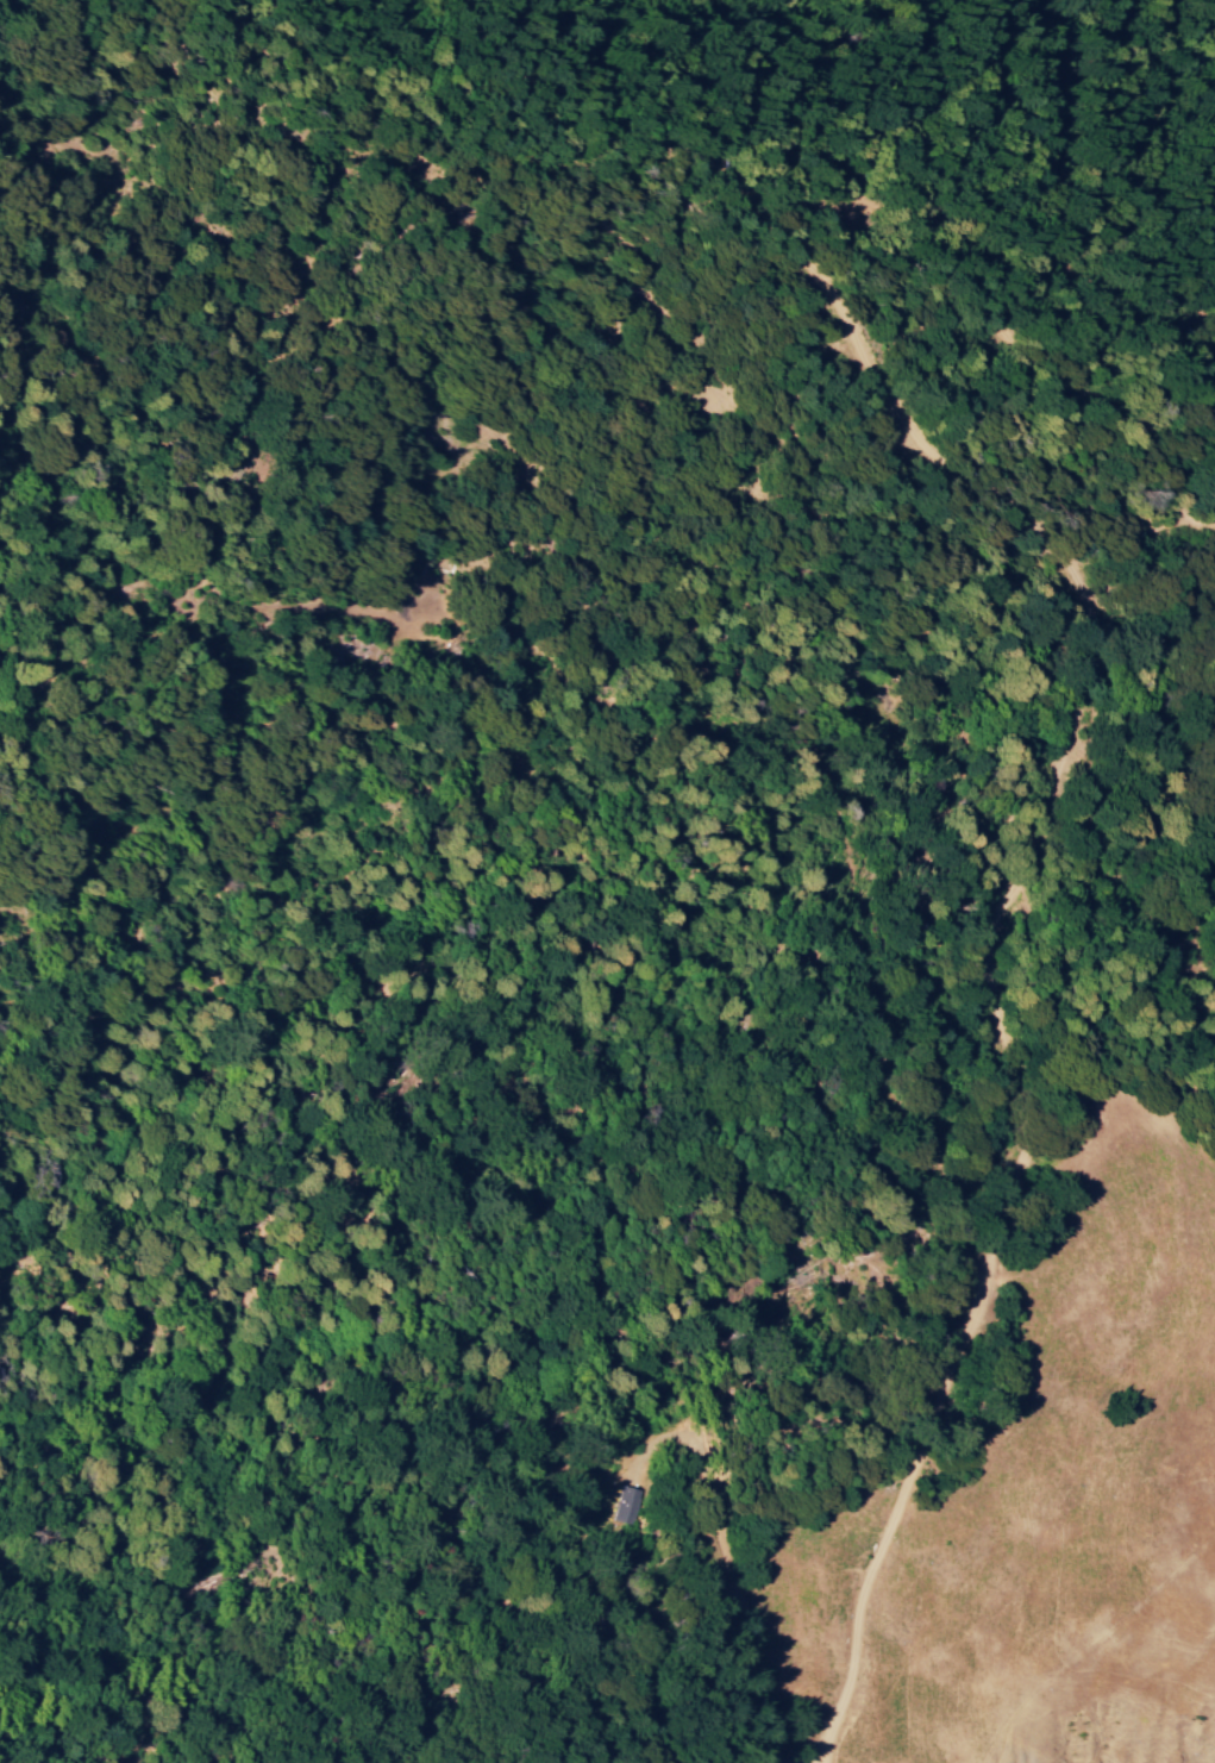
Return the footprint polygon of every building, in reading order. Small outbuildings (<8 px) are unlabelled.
[(634,1523),(642,1490),(621,1484),(613,1518),(634,1523)]
